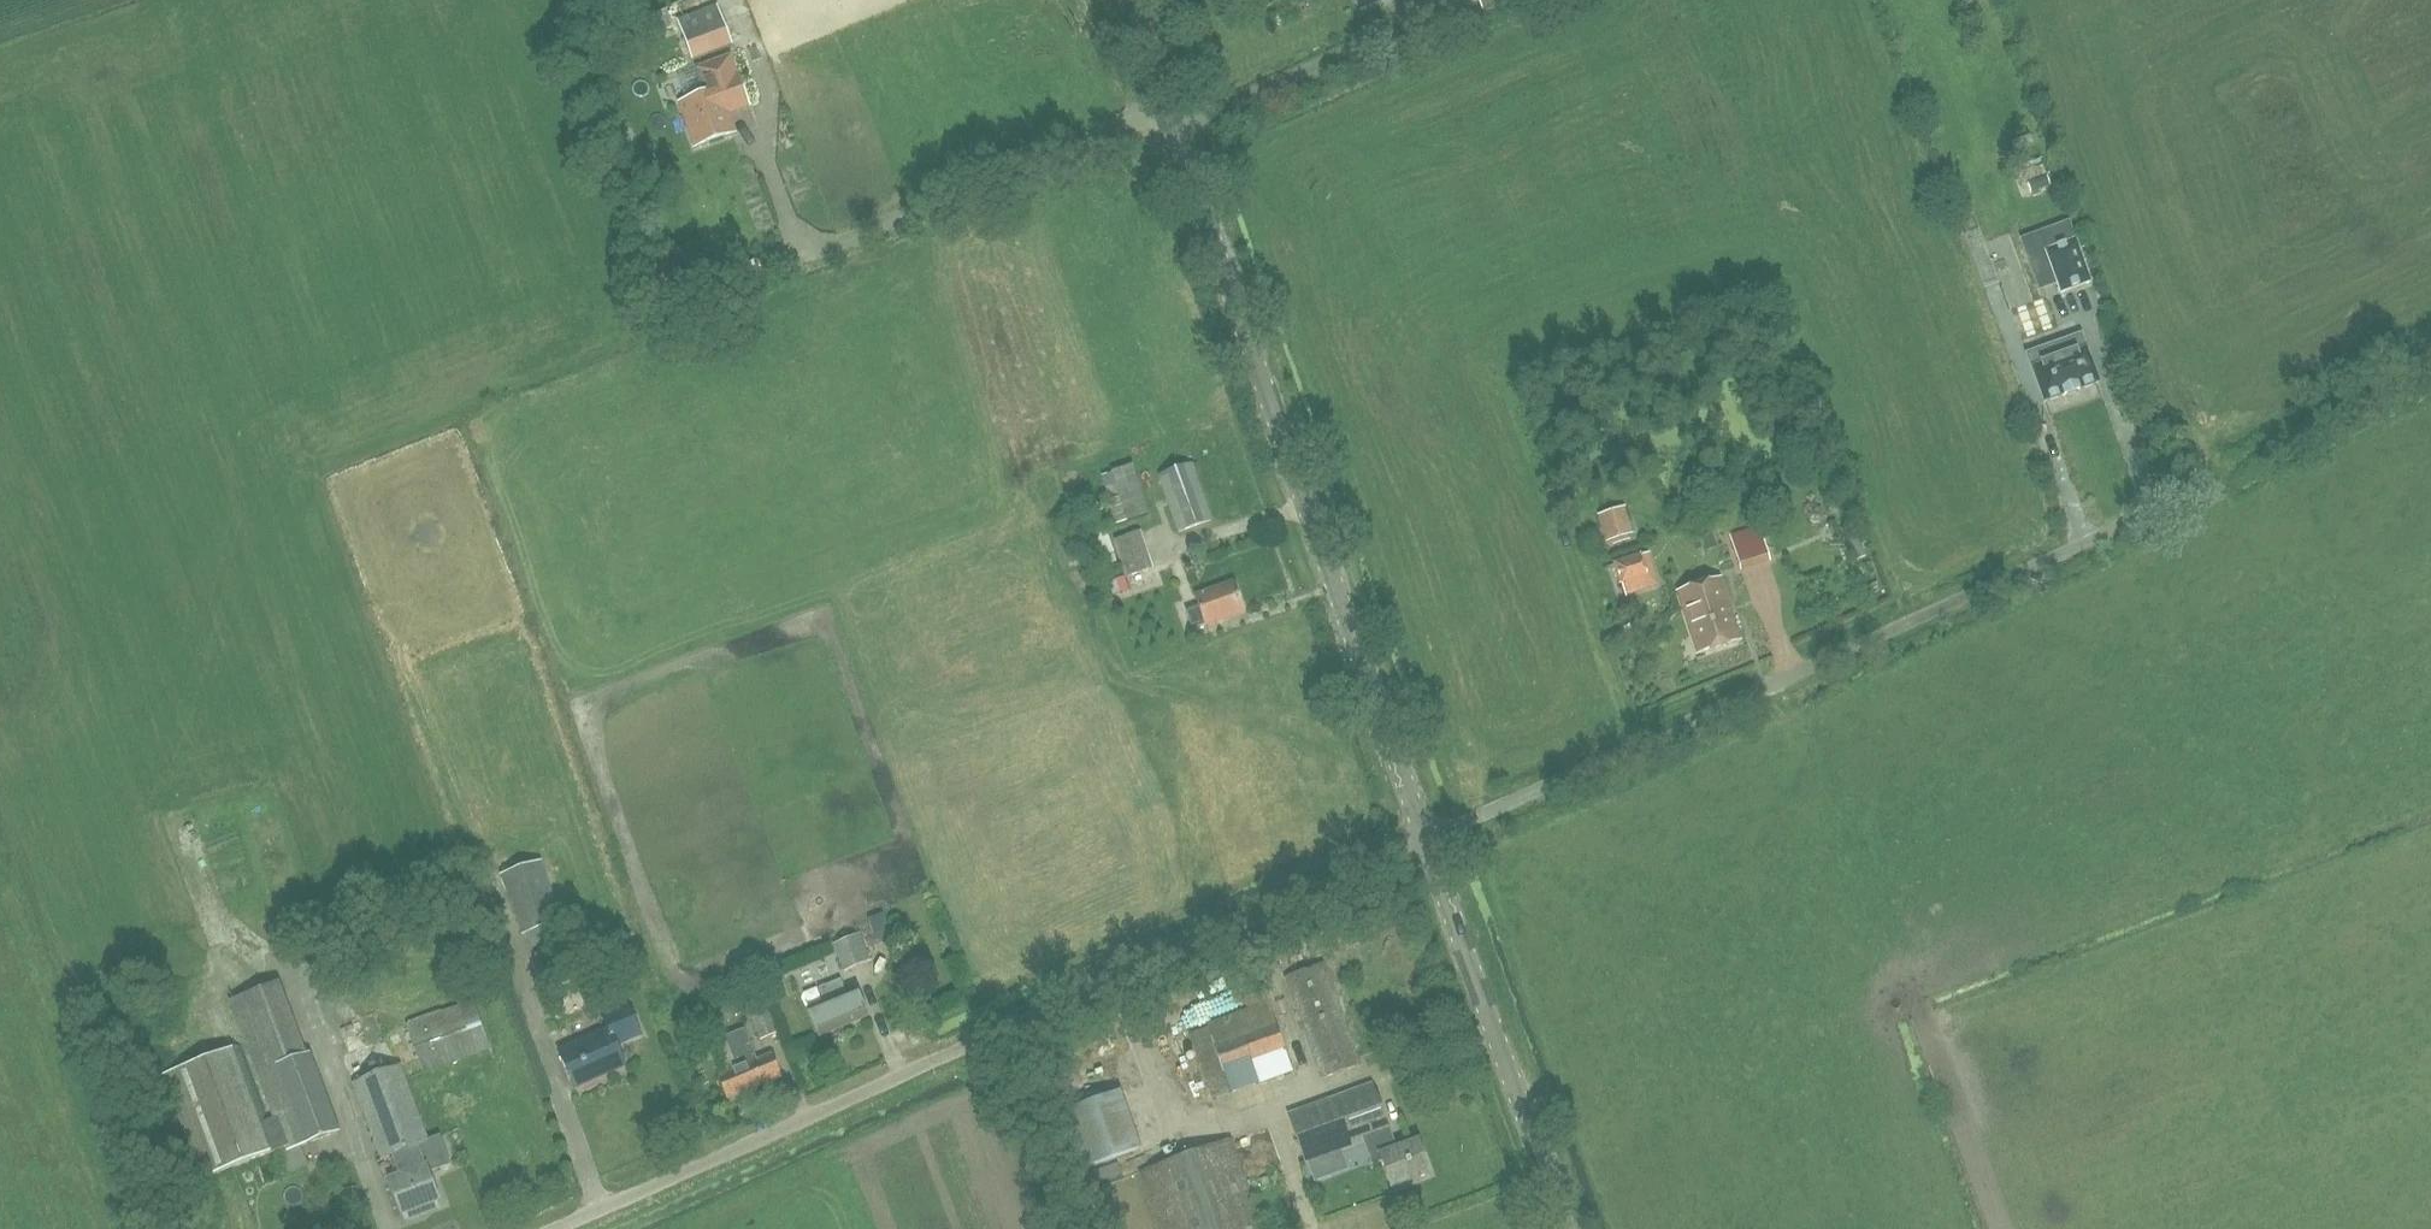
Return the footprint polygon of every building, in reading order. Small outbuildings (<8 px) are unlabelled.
[(1361,11),(1387,0),(1357,0),(1361,11)] [(1511,0),(1479,0),(1484,12),(1511,0)] [(701,56),(731,45),(715,5),(685,15),(690,28),(701,56)] [(691,99),(680,103),(694,145),(732,131),(728,117),(748,110),(738,84),(729,56),(696,68),(697,70),(704,90),(690,95),(691,99)] [(2045,251),(2061,293),(2090,282),(2074,240),(2045,251)] [(2012,284),(2023,280),(2014,255),(2003,259),(2012,284)] [(2026,354),(2044,402),(2098,383),(2081,334),(2026,354)] [(1178,531),(1211,519),(1195,475),(1197,474),(1193,463),(1158,475),(1178,531)] [(1101,476),(1108,500),(1107,500),(1115,525),(1148,513),(1132,464),(1111,471),(1111,472),(1101,476)] [(1628,520),(1602,528),(1606,541),(1611,539),(1613,544),(1629,540),(1627,535),(1632,533),(1628,520)] [(1730,536),(1740,571),(1770,562),(1759,527),(1730,536)] [(1106,531),(1093,535),(1100,557),(1114,552),(1106,531)] [(1126,576),(1151,567),(1139,531),(1114,540),(1126,576)] [(1646,555),(1615,564),(1621,582),(1652,572),(1646,555)] [(1718,580),(1679,592),(1698,652),(1737,639),(1718,580)] [(1206,625),(1243,612),(1232,581),(1195,594),(1199,606),(1185,611),(1192,629),(1205,624),(1206,625)] [(521,932),(559,920),(540,861),(502,874),(521,932)] [(844,970),(869,960),(858,933),(833,943),(844,970)] [(1322,1078),(1359,1064),(1322,963),(1285,977),(1322,1078)] [(818,1034),(866,1015),(855,987),(845,992),(839,978),(817,987),(823,1000),(807,1007),(818,1034)] [(422,1070),(490,1046),(473,1000),(406,1024),(422,1070)] [(1210,1099),(1290,1070),(1265,1001),(1205,1023),(1205,1025),(1186,1032),(1210,1099)] [(602,1015),(608,1029),(558,1051),(572,1085),(574,1085),(572,1081),(601,1069),(602,1072),(624,1063),(616,1043),(640,1033),(628,1004),(602,1015)] [(760,1038),(774,1032),(765,1010),(751,1015),(760,1038)] [(726,1095),(778,1074),(770,1054),(756,1059),(743,1028),(725,1036),(737,1067),(718,1075),(726,1095)] [(232,1048),(164,1074),(203,1176),(285,1145),(286,1149),(275,1153),(282,1172),(307,1163),(300,1143),(335,1130),(305,1050),(256,1068),(274,1116),(259,1122),(232,1048)] [(401,1174),(388,1179),(402,1218),(407,1216),(409,1221),(427,1215),(425,1209),(441,1203),(428,1170),(449,1163),(439,1135),(428,1139),(404,1076),(400,1065),(353,1083),(366,1118),(381,1158),(393,1153),(401,1174)] [(1371,1085),(1289,1115),(1305,1161),(1306,1161),(1314,1183),(1349,1171),(1341,1149),(1366,1139),(1374,1162),(1381,1159),(1391,1187),(1428,1174),(1416,1141),(1394,1150),(1388,1152),(1381,1134),(1388,1132),(1371,1085)] [(1080,1169),(1138,1148),(1117,1091),(1059,1111),(1080,1169)] [(1145,1188),(1159,1228),(1263,1228),(1230,1140),(1139,1173),(1140,1175),(1132,1178),(1136,1191),(1145,1188)] [(1108,1223),(1093,1228),(1119,1228),(1116,1221),(1108,1223)]
